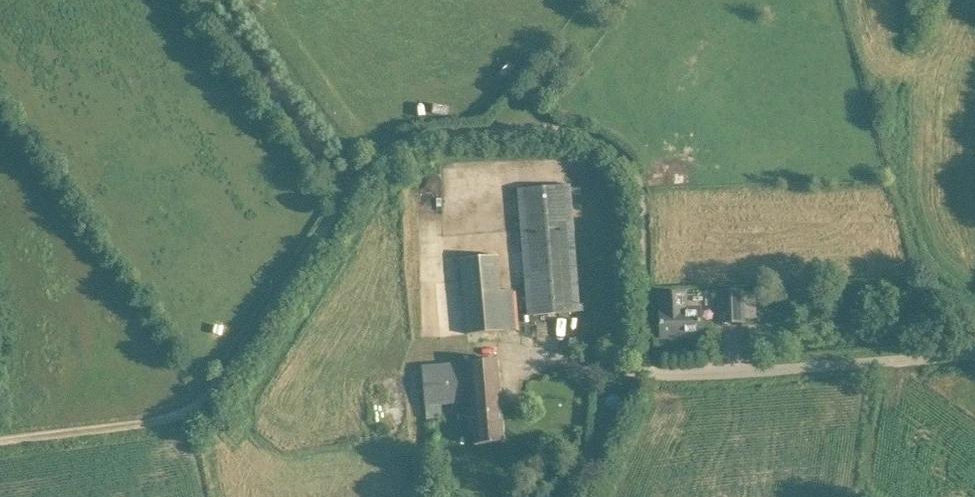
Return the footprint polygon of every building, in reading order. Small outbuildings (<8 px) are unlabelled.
[(213,12),(204,20),(214,33),(224,25),(213,12)] [(519,188),(519,195),(529,315),(584,311),(583,305),(579,306),(570,184),(519,188)] [(461,258),(465,297),(468,334),(517,330),(513,292),(501,293),(498,255),(461,258)] [(745,322),(744,302),(743,290),(719,291),(721,323),(745,322)] [(701,336),(700,316),(700,306),(687,307),(687,293),(659,294),(661,338),(701,336)] [(904,324),(890,325),(891,336),(904,335),(904,324)] [(496,360),(424,366),(428,408),(476,404),(477,412),(472,412),(474,430),(479,430),(481,444),(503,442),(496,360)]
